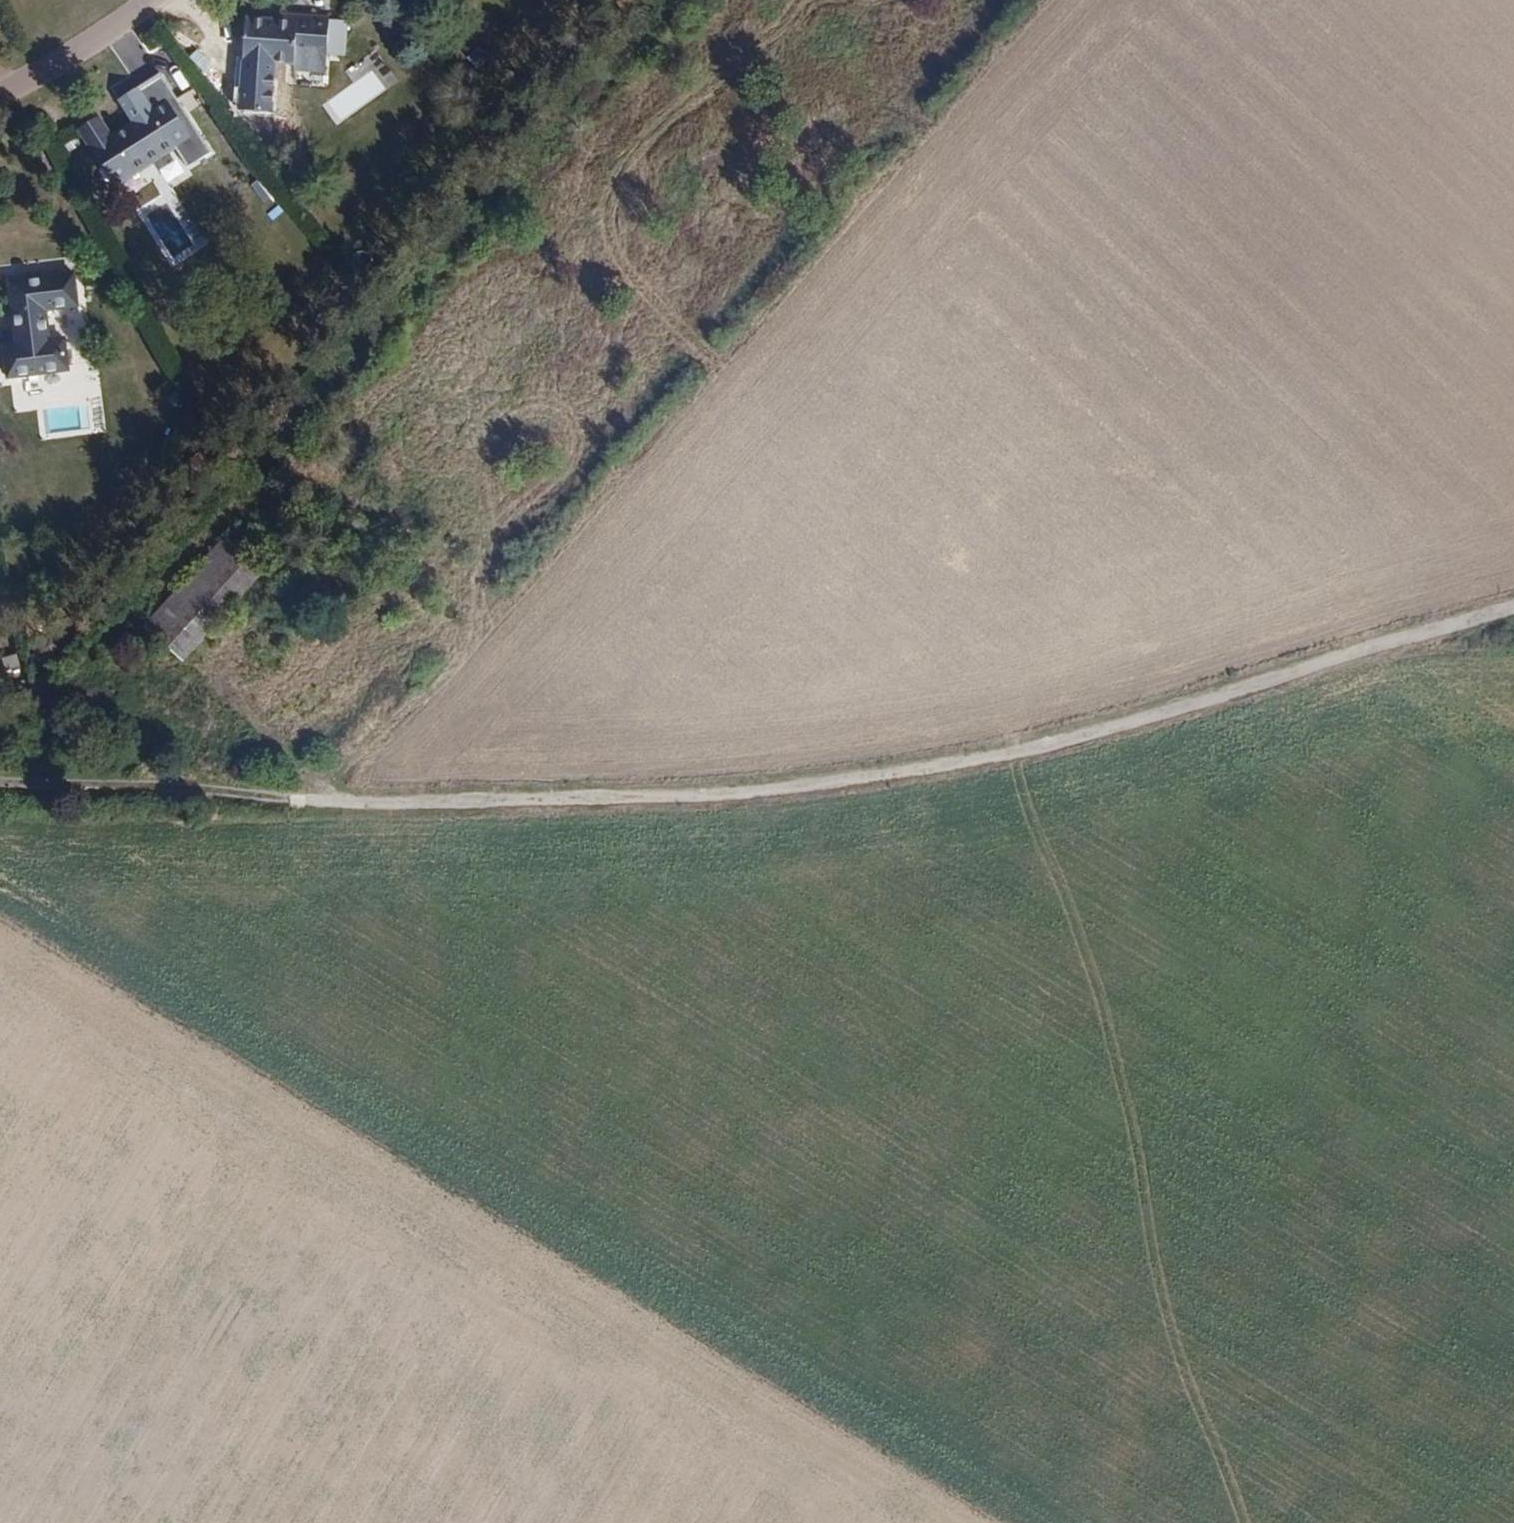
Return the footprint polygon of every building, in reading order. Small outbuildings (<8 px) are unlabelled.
[(276,18),(245,16),(242,59),(293,62),(294,54),(325,56),(327,16),(277,13),(276,18)] [(92,147),(89,148),(114,186),(189,138),(159,91),(144,101),(149,110),(110,135),(97,115),(79,127),(92,147)] [(16,344),(3,345),(7,376),(66,368),(62,338),(47,339),(43,308),(75,304),(71,272),(8,280),(16,344)] [(152,635),(182,663),(262,571),(231,544),(152,635)]
